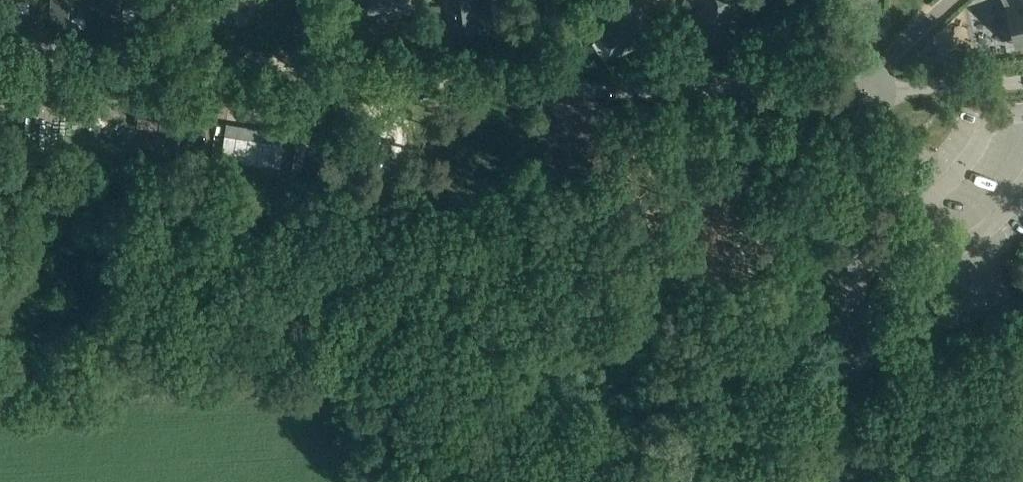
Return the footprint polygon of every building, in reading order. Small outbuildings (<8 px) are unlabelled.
[(52,22),(68,22),(69,0),(53,0),(52,22)] [(103,11),(119,11),(120,0),(104,0),(103,11)] [(170,16),(173,0),(157,0),(156,14),(170,16)] [(221,11),(238,13),(240,0),(222,0),(221,11)] [(276,12),(286,13),(287,0),(277,0),(276,12)] [(410,12),(410,0),(370,0),(370,12),(410,12)] [(479,30),(476,0),(447,0),(451,33),(479,30)] [(694,0),(684,0),(682,7),(690,10),(694,0)] [(733,4),(723,0),(705,0),(692,30),(718,41),(733,4)] [(885,46),(901,62),(966,0),(934,0),(885,46)] [(1012,6),(1021,46),(1022,46),(1022,0),(1009,0),(1012,6)] [(434,17),(444,16),(442,3),(433,3),(434,17)] [(612,22),(624,14),(617,4),(605,11),(612,22)] [(123,8),(123,17),(136,17),(136,8),(123,8)] [(616,57),(650,35),(634,12),(601,34),(616,57)] [(184,17),(183,24),(193,26),(194,18),(184,17)] [(72,18),(72,27),(85,27),(85,18),(72,18)] [(17,114),(39,109),(37,99),(15,105),(17,114)] [(256,114),(252,121),(265,127),(272,113),(248,102),(244,109),(256,114)] [(242,127),(247,114),(224,107),(220,120),(242,127)] [(139,128),(164,128),(164,116),(139,116),(139,128)] [(307,147),(307,133),(295,134),(295,147),(307,147)]
